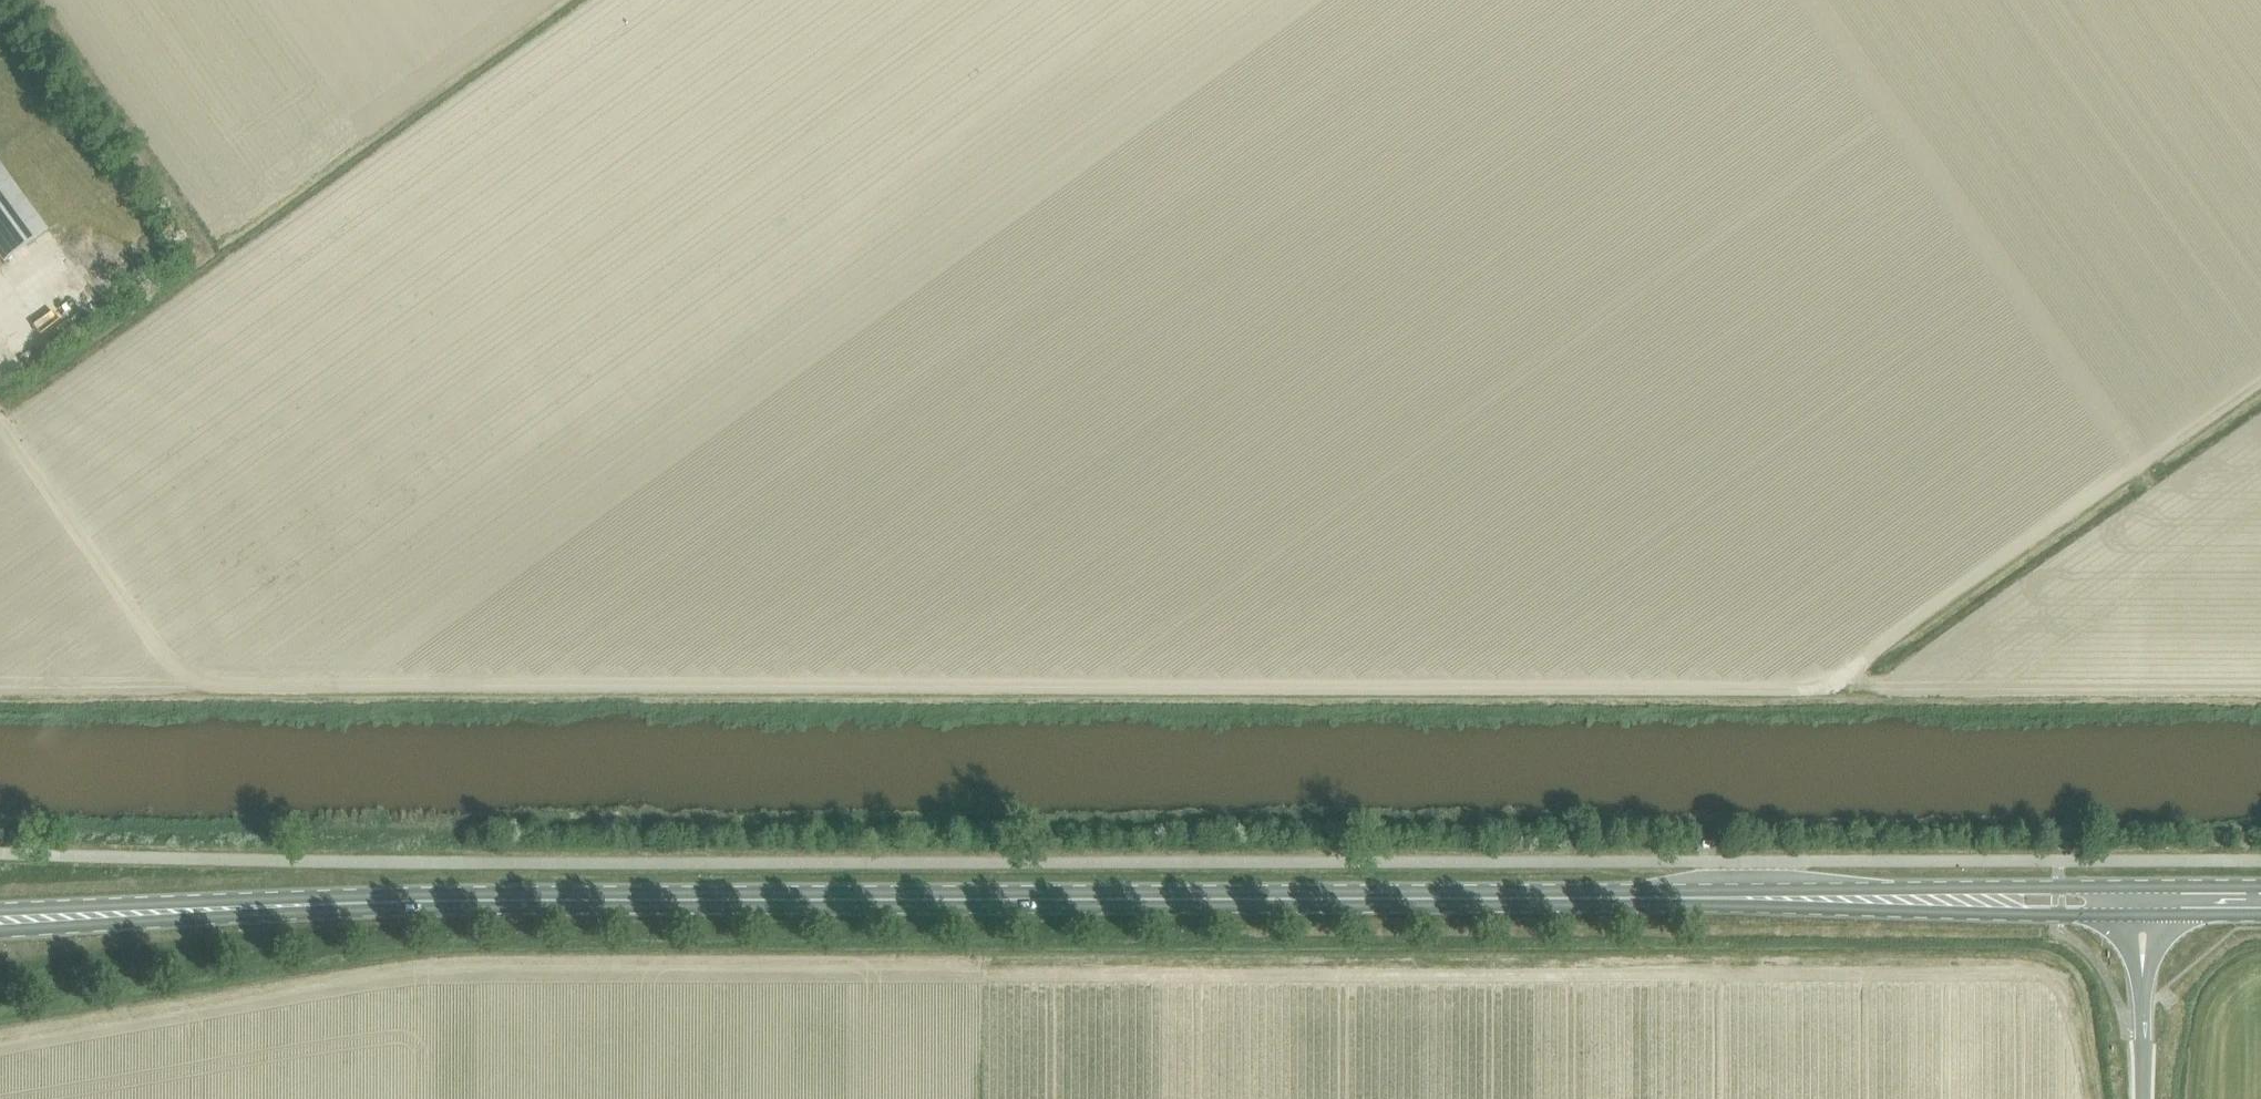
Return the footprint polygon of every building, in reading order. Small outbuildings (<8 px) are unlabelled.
[(49,231),(0,163),(0,261),(3,264),(49,231)]
